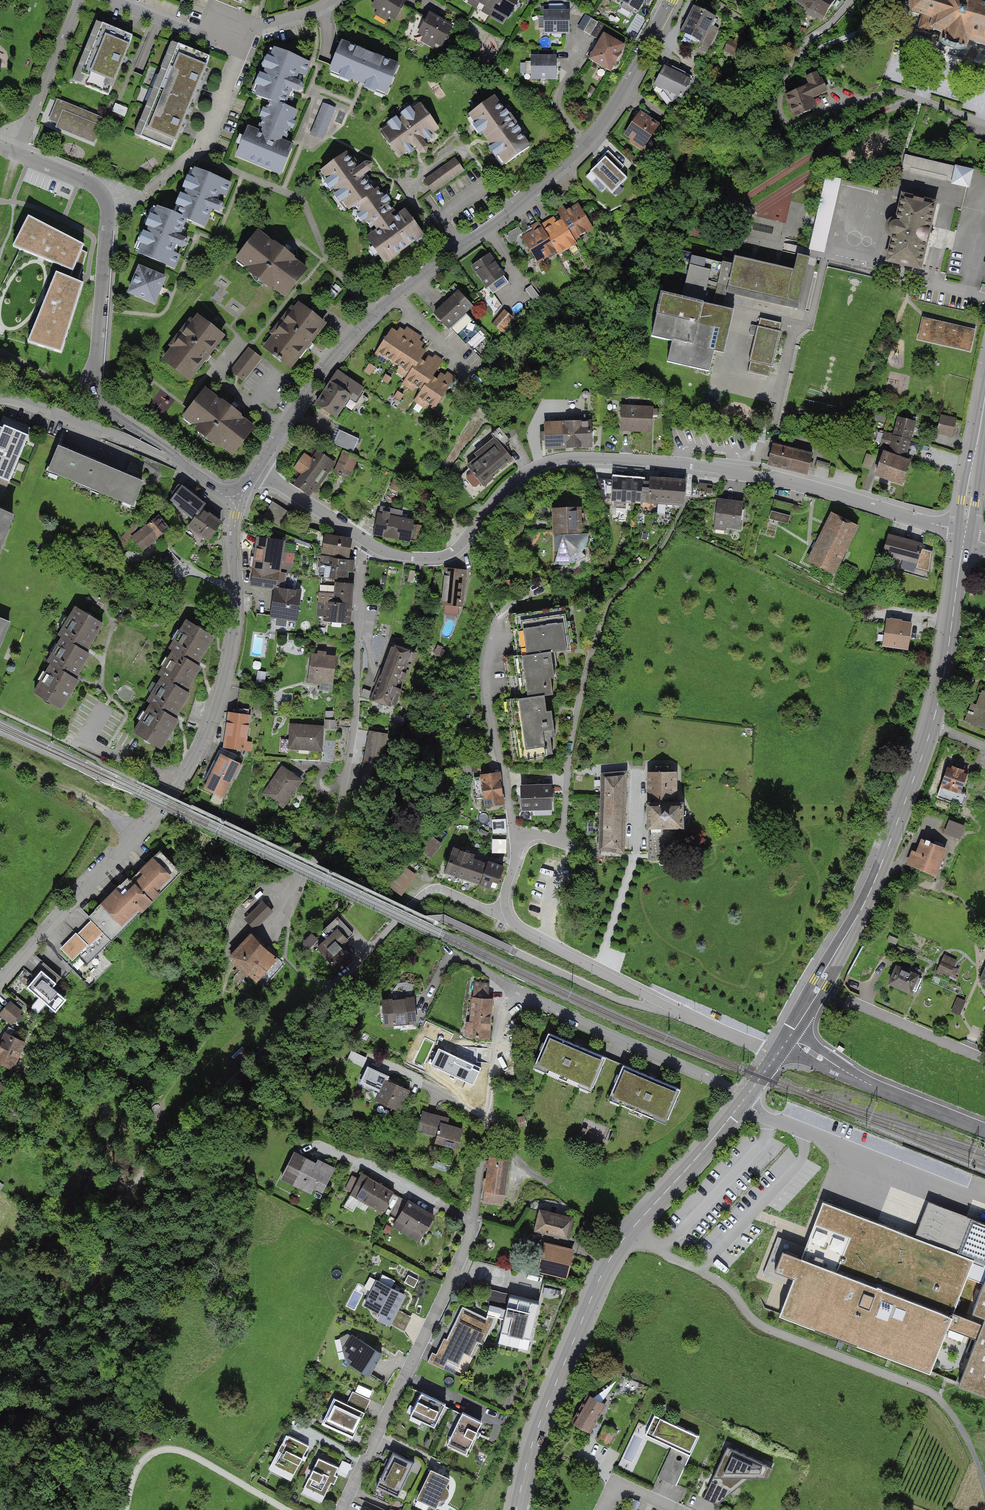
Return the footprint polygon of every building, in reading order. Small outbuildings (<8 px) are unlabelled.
[(402,0),(376,0),(373,7),(397,20),(407,3),(402,0)] [(477,8),(481,0),(462,0),(477,8)] [(477,8),(492,16),(501,0),(481,0),(477,8)] [(492,16),(506,25),(520,0),(501,0),(492,16)] [(648,0),(620,0),(618,4),(640,15),(648,0)] [(793,7),(819,23),(834,0),(797,0),(793,7)] [(911,2),(910,4),(910,6),(910,12),(911,12),(911,13),(915,14),(915,13),(922,16),(918,29),(930,33),(931,29),(934,30),(935,30),(942,32),(943,34),(942,38),(941,38),(940,41),(941,41),(941,43),(945,46),(946,46),(947,47),(949,48),(951,49),(954,50),(957,50),(959,50),(959,51),(965,50),(965,49),(966,49),(967,46),(966,45),(968,41),(970,40),(977,42),(977,43),(980,44),(980,43),(984,45),(984,0),(911,0),(911,2)] [(622,7),(619,13),(628,18),(631,12),(622,7)] [(719,22),(693,10),(681,34),(706,47),(719,22)] [(453,27),(428,13),(418,31),(443,45),(453,27)] [(542,13),(542,36),(570,35),(569,13),(542,13)] [(598,23),(585,16),(577,29),(590,36),(598,23)] [(133,39),(95,23),(70,83),(108,99),(133,39)] [(612,77),(627,47),(604,35),(588,65),(612,77)] [(340,44),(327,76),(387,101),(401,69),(340,44)] [(174,45),(155,90),(193,106),(212,61),(174,45)] [(305,64),(272,51),(253,97),(286,111),(305,64)] [(557,59),(530,59),(531,82),(557,81),(557,59)] [(693,80),(666,66),(654,90),(681,104),(693,80)] [(155,90),(136,134),(174,150),(193,106),(155,90)] [(787,100),(794,119),(816,111),(808,92),(787,100)] [(533,150),(495,99),(465,122),(503,173),(533,150)] [(106,120),(55,100),(44,126),(96,146),(106,120)] [(322,141),(335,109),(323,104),(310,136),(322,141)] [(422,107),(381,135),(399,161),(439,132),(422,107)] [(263,136),(245,128),(233,158),(283,179),(296,149),(288,146),(299,119),(274,109),(263,136)] [(640,110),(623,134),(647,151),(664,126),(640,110)] [(349,214),(374,195),(344,156),(319,175),(349,214)] [(636,182),(610,156),(590,176),(616,202),(636,182)] [(906,158),(904,171),(952,177),(954,164),(906,158)] [(455,160),(425,181),(432,192),(463,170),(455,160)] [(969,190),(974,172),(955,167),(951,185),(969,190)] [(191,172),(173,218),(210,232),(228,186),(191,172)] [(824,252),(841,180),(826,176),(809,249),(824,252)] [(386,272),(426,241),(404,212),(395,218),(377,194),(356,209),(374,234),(363,243),(386,272)] [(922,269),(938,203),(901,195),(896,218),(893,219),(890,220),(888,223),(887,226),(887,229),(887,232),(889,235),(892,236),(886,260),(922,269)] [(579,200),(561,212),(582,244),(600,232),(579,200)] [(186,227),(152,212),(134,255),(168,270),(186,227)] [(561,212),(542,224),(563,256),(582,244),(561,212)] [(86,245),(26,215),(10,251),(75,277),(86,245)] [(542,224),(524,237),(545,268),(563,256),(542,224)] [(289,304),(312,276),(259,233),(236,261),(289,304)] [(494,252),(473,268),(494,295),(515,280),(494,252)] [(793,273),(737,259),(730,289),(797,305),(809,258),(797,255),(793,273)] [(724,307),(733,268),(691,258),(681,297),(659,292),(648,336),(671,341),(667,361),(709,371),(714,351),(724,353),(734,310),(724,307)] [(167,281),(139,270),(129,298),(156,309),(167,281)] [(56,275),(25,347),(62,359),(85,288),(56,275)] [(479,309),(460,287),(436,308),(456,330),(479,309)] [(326,327),(298,306),(263,351),(291,372),(326,327)] [(505,308),(492,322),(503,331),(515,317),(505,308)] [(189,387),(226,341),(196,317),(159,363),(189,387)] [(768,377),(781,323),(760,318),(758,326),(752,325),(749,335),(756,336),(748,372),(768,377)] [(976,331),(921,319),(916,340),(971,353),(976,331)] [(415,338),(400,326),(379,353),(394,365),(415,338)] [(431,350),(415,338),(394,365),(409,377),(431,350)] [(249,349),(230,373),(244,384),(263,360),(249,349)] [(442,366),(427,354),(403,386),(418,397),(442,366)] [(457,385),(439,370),(415,402),(433,416),(457,385)] [(365,391),(338,373),(318,403),(346,421),(365,391)] [(230,458),(253,430),(207,392),(183,421),(230,458)] [(652,410),(623,408),(622,434),(651,435),(652,410)] [(956,420),(939,416),(935,433),(952,437),(956,420)] [(571,423),(557,423),(557,424),(545,424),(545,432),(541,432),(542,436),(545,435),(546,447),(591,446),(590,422),(580,422),(580,418),(571,419),(571,423)] [(912,442),(917,425),(895,420),(891,437),(912,442)] [(0,423),(0,473),(9,477),(27,434),(0,423)] [(474,487),(476,487),(511,458),(501,446),(509,439),(499,427),(491,434),(494,438),(477,452),(480,456),(467,467),(472,472),(467,476),(467,478),(474,487)] [(339,429),(336,446),(356,451),(360,434),(339,429)] [(908,460),(912,442),(891,437),(887,454),(908,460)] [(102,458),(57,439),(45,467),(90,485),(102,458)] [(774,444),(768,464),(808,475),(814,454),(774,444)] [(350,480),(360,459),(344,452),(334,472),(350,480)] [(335,464),(319,453),(297,487),(313,497),(335,464)] [(910,493),(918,467),(883,457),(875,483),(910,493)] [(146,476),(102,458),(90,485),(135,504),(146,476)] [(640,477),(618,476),(616,502),(639,503),(640,477)] [(663,478),(640,477),(639,503),(662,504),(663,478)] [(686,480),(663,478),(662,504),(685,505),(686,480)] [(170,495),(194,514),(206,499),(182,480),(170,495)] [(744,499),(717,496),(712,531),(740,534),(744,499)] [(294,513),(272,500),(263,516),(285,529),(294,513)] [(0,502),(0,548),(16,508),(0,502)] [(586,504),(553,504),(553,560),(586,559),(586,504)] [(222,517),(203,505),(189,524),(208,537),(222,517)] [(857,522),(829,509),(805,559),(833,572),(857,522)] [(771,520),(790,524),(792,515),(773,511),(771,520)] [(415,519),(376,512),(372,532),(412,540),(415,519)] [(145,549),(167,531),(154,516),(133,534),(145,549)] [(323,546),(352,550),(354,535),(325,531),(323,546)] [(259,533),(255,558),(281,561),(284,537),(259,533)] [(923,567),(931,544),(902,535),(895,558),(923,567)] [(354,581),(356,557),(327,554),(325,578),(354,581)] [(255,558),(252,582),(277,586),(281,561),(255,558)] [(461,606),(465,567),(445,565),(442,605),(461,606)] [(352,601),(354,581),(322,578),(321,598),(352,601)] [(276,589),(272,613),(298,617),(301,592),(276,589)] [(351,621),(352,601),(321,598),(319,618),(351,621)] [(83,656),(104,619),(75,603),(54,640),(83,656)] [(565,605),(512,612),(517,652),(570,645),(565,605)] [(14,621),(0,615),(0,653),(14,621)] [(908,646),(912,619),(887,615),(883,642),(908,646)] [(187,684),(216,632),(188,616),(159,668),(187,684)] [(62,705),(88,660),(60,644),(34,689),(62,705)] [(405,679),(414,653),(390,645),(382,671),(405,679)] [(552,650),(506,654),(517,760),(558,756),(550,674),(554,674),(552,650)] [(335,681),(338,657),(312,655),(309,678),(335,681)] [(396,706),(405,679),(382,671),(373,698),(396,706)] [(161,748),(192,688),(164,673),(132,732),(161,748)] [(981,689),(968,718),(984,726),(984,691),(981,689)] [(228,711),(225,745),(249,748),(252,714),(228,711)] [(328,724),(291,724),(290,754),(327,755),(328,724)] [(385,735),(369,732),(358,783),(374,786),(385,735)] [(221,750),(207,780),(230,791),(244,760),(221,750)] [(975,774),(949,764),(938,793),(964,803),(975,774)] [(288,810),(307,783),(283,767),(264,794),(288,810)] [(502,804),(498,770),(481,772),(486,806),(502,804)] [(626,772),(602,775),(600,849),(623,851),(626,772)] [(675,772),(649,772),(648,833),(681,834),(681,804),(674,803),(675,772)] [(522,787),(522,808),(551,808),(550,786),(544,787),(544,778),(526,779),(527,787),(522,787)] [(506,831),(505,818),(492,818),(492,832),(506,831)] [(966,825),(949,818),(943,832),(961,839),(966,825)] [(431,858),(442,843),(431,835),(420,850),(431,858)] [(948,847),(921,836),(909,865),(936,876),(948,847)] [(506,838),(492,838),(493,852),(506,852),(506,838)] [(183,872),(159,848),(135,872),(159,896),(183,872)] [(468,854),(454,849),(446,871),(481,884),(487,865),(467,858),(468,854)] [(488,862),(487,865),(481,884),(490,887),(492,879),(498,881),(503,867),(488,862)] [(404,866),(390,889),(404,897),(418,874),(404,866)] [(159,896),(135,872),(92,916),(116,940),(159,896)] [(263,898),(244,917),(255,927),(273,909),(263,898)] [(340,970),(354,956),(342,942),(353,932),(338,913),(322,927),(327,934),(316,943),(340,970)] [(112,940),(90,920),(63,949),(84,969),(112,940)] [(256,984),(283,959),(257,931),(230,956),(256,984)] [(78,990),(44,961),(22,987),(56,1015),(78,990)] [(958,968),(941,961),(936,972),(948,978),(950,973),(955,975),(958,968)] [(897,966),(890,983),(910,991),(911,988),(915,990),(920,979),(916,977),(917,975),(908,971),(910,965),(902,962),(900,968),(897,966)] [(413,997),(380,1000),(382,1027),(416,1024),(413,997)] [(491,998),(470,997),(467,1036),(489,1038),(491,998)] [(953,1012),(962,1015),(967,1001),(959,997),(953,1012)] [(10,1000),(0,1011),(0,1017),(10,1026),(23,1012),(10,1000)] [(3,1032),(0,1039),(0,1064),(15,1071),(28,1043),(3,1032)] [(604,1057),(549,1032),(534,1066),(589,1091),(604,1057)] [(681,1089),(623,1064),(610,1095),(667,1119),(681,1089)] [(400,1111),(410,1090),(386,1079),(388,1075),(367,1065),(359,1082),(377,1091),(374,1099),(400,1111)] [(1,1102),(14,1086),(0,1075),(0,1101),(1,1102)] [(442,1116),(423,1111),(417,1134),(436,1139),(442,1116)] [(441,1122),(435,1145),(458,1151),(464,1128),(441,1122)] [(332,1172),(293,1151),(278,1178),(317,1199),(332,1172)] [(509,1161),(489,1158),(482,1200),(502,1203),(509,1161)] [(394,1192),(361,1173),(348,1194),(381,1213),(394,1192)] [(435,1216),(407,1200),(392,1227),(419,1243),(435,1216)] [(984,1278),(984,1223),(939,1205),(928,1235),(937,1239),(935,1245),(823,1202),(805,1249),(795,1245),(791,1253),(783,1250),(775,1270),(793,1277),(779,1315),(930,1372),(948,1326),(976,1337),(982,1322),(953,1311),(967,1276),(983,1283),(984,1278)] [(540,1208),(535,1232),(568,1239),(573,1216),(540,1208)] [(575,1250),(544,1243),(537,1272),(568,1280),(575,1250)] [(376,1305),(373,1311),(392,1320),(408,1285),(377,1271),(364,1299),(376,1305)] [(983,1283),(972,1311),(984,1316),(982,1322),(976,1337),(958,1384),(984,1395),(984,1278),(983,1283)] [(502,1310),(506,1294),(490,1290),(486,1306),(502,1310)] [(528,1350),(539,1303),(508,1295),(496,1343),(528,1350)] [(493,1321),(462,1306),(447,1341),(443,1339),(436,1355),(432,1353),(428,1362),(443,1369),(447,1359),(458,1364),(463,1353),(469,1355),(476,1340),(482,1343),(493,1321)] [(368,1377),(382,1353),(347,1333),(338,1338),(346,1365),(368,1377)] [(371,1400),(352,1392),(347,1403),(365,1412),(371,1400)] [(444,1404),(420,1393),(409,1416),(433,1427),(444,1404)] [(606,1406),(589,1396),(574,1422),(591,1432),(606,1406)] [(365,1414),(335,1399),(324,1420),(355,1435),(365,1414)] [(466,1458),(483,1423),(461,1413),(445,1448),(466,1458)] [(698,1436),(659,1417),(650,1436),(690,1455),(698,1436)] [(604,1422),(598,1436),(612,1441),(617,1427),(604,1422)] [(308,1447),(287,1436),(269,1472),(289,1482),(308,1447)] [(773,1469),(727,1448),(703,1498),(718,1505),(748,1478),(769,1478),(773,1469)] [(413,1463),(392,1453),(376,1486),(397,1496),(413,1463)] [(319,1505),(339,1468),(320,1458),(300,1495),(319,1505)] [(352,1465),(343,1460),(336,1474),(345,1478),(352,1465)] [(450,1480),(430,1471),(416,1500),(436,1509),(440,1501),(443,1501),(446,1498),(448,1493),(445,1489),(450,1480)]
